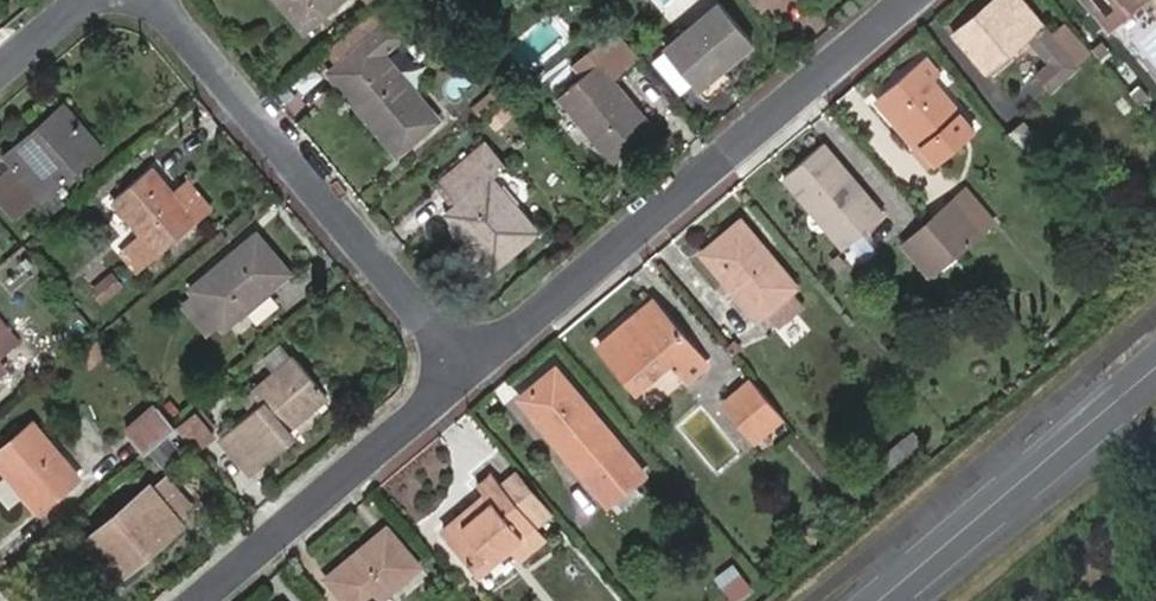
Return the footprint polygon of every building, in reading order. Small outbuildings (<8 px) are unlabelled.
[(340,0),(281,0),(305,30),(340,0)] [(407,0),(386,0),(331,51),(341,62),(364,90),(353,99),(397,151),(437,117),(383,53),(404,35),(390,20),(409,3),(407,0)] [(721,0),(666,47),(668,49),(700,88),(724,67),(755,41),(721,0)] [(762,9),(772,0),(754,0),(762,9)] [(1097,52),(1069,19),(1052,34),(1024,0),(992,0),(955,32),(988,69),(1015,45),(1011,39),(1024,29),(1028,34),(1049,62),(1038,72),(1052,89),(1097,52)] [(1114,33),(1154,0),(1086,0),(1114,33)] [(612,77),(640,53),(615,24),(587,48),(612,77)] [(1015,45),(1028,34),(1024,29),(1011,39),(1015,45)] [(571,60),(586,76),(561,97),(612,159),(653,125),(612,77),(587,48),(587,47),(571,60)] [(650,65),(682,103),(700,88),(668,49),(650,65)] [(975,127),(920,61),(881,94),(935,159),(975,127)] [(341,62),(330,71),(353,99),(364,90),(341,62)] [(700,88),(710,100),(735,78),(724,67),(700,88)] [(18,165),(0,181),(0,197),(16,218),(99,148),(65,107),(10,154),(18,165)] [(506,165),(486,141),(440,181),(459,204),(449,214),(469,238),(493,267),(538,228),(493,177),(506,165)] [(884,214),(824,142),(785,175),(844,246),(884,214)] [(176,196),(153,167),(114,199),(142,233),(122,250),(139,270),(196,221),(176,196)] [(212,208),(190,184),(176,196),(196,221),(212,208)] [(986,234),(999,222),(971,188),(956,200),(986,234)] [(986,234),(956,200),(930,222),(960,256),(986,234)] [(799,286),(742,218),(703,252),(759,318),(799,286)] [(905,243),(935,277),(960,256),(930,222),(905,243)] [(291,271),(257,233),(192,288),(196,293),(221,322),(226,327),(291,271)] [(460,246),(484,275),(493,267),(469,238),(460,246)] [(127,285),(114,270),(92,288),(105,303),(127,285)] [(207,333),(221,322),(196,293),(183,304),(207,333)] [(707,361),(656,299),(601,346),(636,388),(673,359),(688,377),(707,361)] [(0,318),(0,355),(18,341),(0,318)] [(255,390),(264,400),(221,436),(251,471),(292,434),(288,429),(329,394),(295,355),(255,390)] [(9,367),(4,361),(0,364),(0,375),(9,367)] [(643,472),(557,367),(522,398),(608,502),(643,472)] [(755,438),(782,415),(752,379),(724,402),(755,438)] [(127,432),(145,452),(147,450),(169,432),(176,426),(159,405),(127,432)] [(197,451),(214,436),(194,411),(176,426),(197,451)] [(36,423),(0,452),(0,464),(40,512),(81,479),(36,423)] [(925,441),(915,429),(866,471),(877,483),(925,441)] [(162,468),(183,452),(169,432),(147,450),(162,468)] [(179,517),(194,504),(167,472),(151,484),(179,517)] [(495,474),(480,486),(488,495),(444,532),(479,574),(525,537),(529,542),(542,532),(542,531),(508,490),(495,474)] [(542,531),(558,517),(525,477),(508,490),(542,531)] [(179,517),(151,484),(85,540),(98,558),(85,567),(104,590),(184,524),(179,517)] [(387,526),(328,576),(348,600),(378,600),(421,566),(387,526)] [(529,542),(534,550),(548,539),(542,532),(529,542)]
